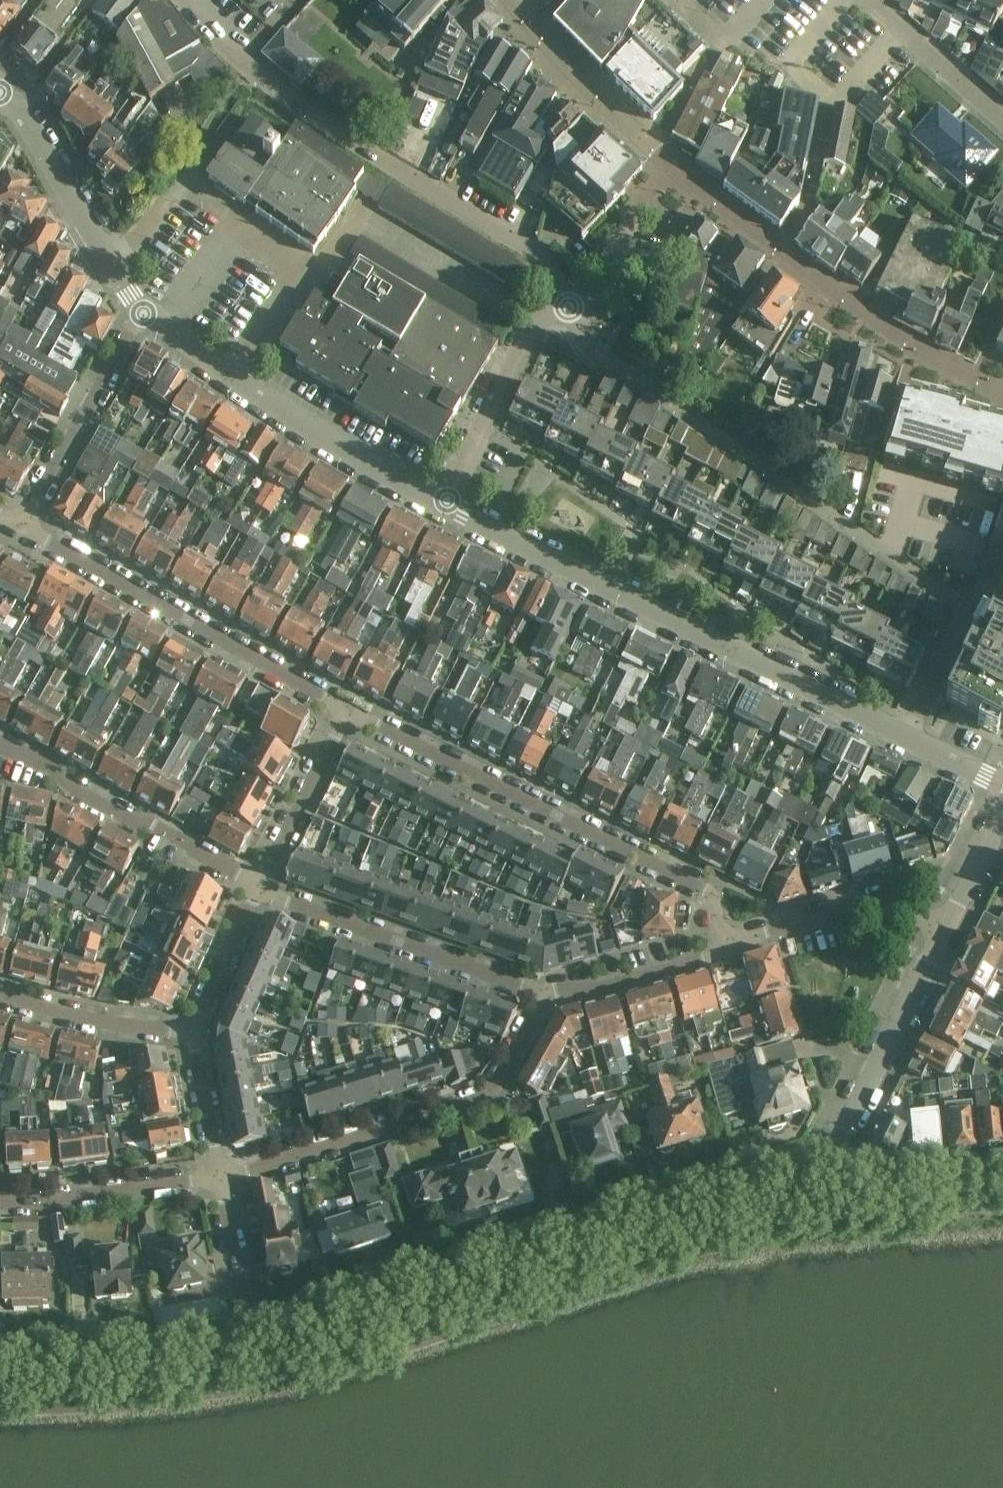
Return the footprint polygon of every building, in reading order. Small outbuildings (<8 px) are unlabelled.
[(21,12),(8,2),(10,0),(0,0),(0,39),(21,12)] [(11,52),(15,54),(14,58),(21,62),(24,61),(37,71),(58,44),(53,40),(84,0),(51,0),(11,52)] [(127,0),(103,0),(92,14),(120,35),(139,10),(127,0)] [(139,10),(146,1),(147,0),(127,0),(139,10)] [(372,9),(370,8),(363,15),(365,17),(404,50),(411,43),(431,21),(435,25),(445,13),(441,9),(448,0),(381,0),(372,9)] [(418,86),(430,91),(457,103),(468,77),(470,78),(482,55),(493,37),(490,33),(501,23),(502,22),(482,0),(470,0),(460,9),(457,6),(447,18),(418,86)] [(649,0),(574,0),(558,17),(559,18),(564,25),(572,30),(585,41),(590,49),(597,53),(602,60),(606,64),(607,63),(611,67),(617,58),(614,56),(639,15),(649,0)] [(611,67),(612,68),(606,74),(654,121),(682,92),(674,83),(702,55),(701,54),(705,51),(666,13),(665,14),(650,0),(649,0),(639,15),(614,56),(617,58),(611,67)] [(901,5),(899,8),(909,13),(915,0),(903,0),(901,5)] [(919,0),(943,12),(949,0),(919,0)] [(937,24),(931,36),(941,41),(953,17),(966,24),(978,0),(949,0),(943,12),(937,25),(937,24)] [(989,0),(978,0),(966,24),(988,35),(982,46),(983,46),(971,72),(983,78),(1002,38),(1002,30),(995,26),(1002,10),(1002,7),(989,0)] [(147,2),(116,42),(138,81),(199,46),(197,45),(169,7),(168,8),(151,10),(147,2)] [(983,78),(996,84),(1002,69),(1002,38),(983,78)] [(467,110),(475,114),(485,94),(513,53),(510,51),(510,47),(504,44),(501,46),(494,42),(484,59),(474,78),(482,82),(467,110)] [(199,46),(138,81),(149,101),(175,86),(172,81),(188,72),(204,103),(227,72),(199,46)] [(83,57),(76,51),(45,91),(53,97),(54,102),(60,106),(64,105),(65,106),(95,67),(83,58),(83,57)] [(498,122),(532,65),(528,63),(529,62),(513,53),(485,94),(475,114),(466,129),(451,157),(453,159),(458,149),(461,150),(462,149),(473,156),(494,120),(498,122)] [(725,55),(711,84),(703,81),(673,137),(672,139),(688,148),(686,151),(701,160),(703,157),(708,159),(703,167),(722,177),(725,171),(727,173),(749,134),(720,119),(733,92),(746,64),(725,55)] [(64,116),(62,119),(64,125),(71,126),(74,123),(79,127),(118,77),(109,70),(104,76),(94,89),(96,91),(91,97),(82,90),(63,115),(64,116)] [(118,77),(79,127),(84,131),(81,134),(84,140),(91,141),(93,138),(95,139),(114,115),(105,108),(110,101),(111,103),(121,90),(127,83),(118,77)] [(511,209),(517,199),(546,151),(544,142),(532,135),(557,93),(529,77),(490,143),(492,145),(472,177),(510,200),(507,206),(511,209)] [(728,182),(723,189),(750,209),(780,230),(784,224),(787,226),(792,219),(789,217),(799,203),(804,179),(818,106),(819,102),(805,99),(782,92),(774,133),(782,134),(777,160),(776,159),(758,184),(738,169),(728,182)] [(870,92),(855,111),(875,127),(890,108),(870,92)] [(557,146),(580,121),(578,119),(580,117),(577,114),(571,108),(569,111),(561,104),(550,116),(545,124),(549,128),(544,134),(557,146)] [(146,112),(146,111),(139,106),(128,121),(129,122),(115,139),(107,132),(86,158),(89,162),(92,165),(98,166),(98,164),(103,168),(104,169),(137,127),(135,126),(139,121),(146,112)] [(844,166),(855,111),(835,107),(824,162),(844,166)] [(938,111),(916,137),(913,140),(966,186),(993,154),(965,129),(962,132),(938,111)] [(580,121),(557,146),(553,151),(555,166),(546,205),(559,208),(587,233),(580,240),(581,241),(625,194),(622,192),(642,170),(584,118),(583,118),(580,121)] [(283,143),(264,129),(251,119),(231,147),(233,149),(228,155),(226,154),(209,180),(217,186),(217,187),(235,200),(236,199),(244,205),(249,199),(260,206),(255,213),(313,254),(356,194),(353,192),(363,177),(294,128),(283,143)] [(757,135),(749,150),(768,159),(777,140),(770,137),(773,129),(757,122),(752,133),(757,135)] [(456,124),(441,153),(451,157),(466,129),(456,124)] [(137,127),(104,169),(103,168),(98,176),(104,181),(102,184),(105,186),(102,189),(111,196),(114,193),(117,195),(138,167),(127,159),(140,143),(137,141),(144,132),(137,127)] [(14,153),(0,145),(0,176),(14,153)] [(0,185),(0,210),(1,211),(2,208),(14,214),(26,192),(29,185),(26,183),(27,181),(19,176),(18,179),(7,173),(0,185)] [(386,190),(365,177),(357,192),(378,205),(386,190)] [(387,215),(401,193),(391,187),(377,209),(387,215)] [(14,214),(10,220),(21,226),(18,230),(23,233),(18,241),(24,245),(47,204),(36,198),(37,197),(34,193),(30,193),(29,194),(26,192),(14,214)] [(397,221),(410,198),(401,193),(387,215),(397,221)] [(965,228),(980,235),(984,226),(1002,235),(1002,193),(991,207),(977,201),(965,228)] [(406,226),(419,204),(410,198),(397,221),(406,226)] [(834,274),(837,270),(856,244),(857,242),(854,240),(857,237),(849,231),(865,209),(854,201),(854,202),(850,199),(844,205),(831,223),(819,214),(795,246),(834,274)] [(415,232),(429,209),(419,204),(406,226),(415,232)] [(425,237),(438,215),(429,209),(415,232),(425,237)] [(434,243),(447,220),(438,215),(425,237),(434,243)] [(672,310),(693,317),(706,278),(711,262),(703,256),(718,235),(697,217),(680,241),(695,252),(691,268),(687,267),(672,310)] [(43,220),(13,272),(22,277),(34,256),(38,258),(43,261),(59,233),(55,231),(57,227),(50,222),(43,220)] [(443,248),(457,226),(447,220),(434,243),(443,248)] [(943,272),(957,245),(912,222),(876,290),(910,308),(904,320),(931,333),(941,312),(943,313),(944,311),(943,310),(946,301),(939,298),(950,276),(943,272)] [(453,254),(466,231),(457,226),(443,248),(453,254)] [(462,259),(475,237),(466,231),(453,254),(462,259)] [(358,261),(369,243),(360,237),(350,256),(358,261)] [(471,265),(485,242),(475,237),(462,259),(471,265)] [(693,317),(682,351),(680,360),(700,372),(716,349),(708,343),(719,313),(730,320),(746,298),(747,299),(759,283),(752,278),(765,259),(737,240),(723,256),(707,279),(706,278),(693,317)] [(856,244),(837,270),(861,287),(880,261),(869,252),(871,249),(860,240),(857,244),(856,244)] [(481,270),(494,248),(485,242),(471,265),(481,270)] [(366,265),(377,247),(369,243),(358,261),(366,265)] [(55,247),(26,297),(36,302),(47,282),(55,287),(72,257),(71,256),(73,253),(65,248),(63,252),(55,247)] [(373,270),(384,252),(377,247),(366,265),(373,270)] [(490,276),(503,253),(494,248),(481,270),(490,276)] [(381,274),(392,256),(384,252),(373,270),(381,274)] [(499,281),(512,259),(503,253),(490,276),(499,281)] [(389,279),(400,261),(392,256),(381,274),(389,279)] [(508,287),(522,265),(512,259),(499,281),(508,287)] [(397,284),(408,266),(400,261),(389,279),(397,284)] [(300,319),(293,329),(294,330),(297,326),(302,329),(288,352),(301,359),(296,368),(357,404),(353,410),(385,429),(389,423),(435,451),(498,345),(490,340),(359,263),(356,268),(359,269),(353,278),(351,277),(348,282),(350,283),(336,307),(314,294),(300,319)] [(522,265),(508,287),(518,293),(532,270),(522,265)] [(405,288),(415,270),(408,266),(397,284),(405,288)] [(69,271),(34,331),(44,337),(58,313),(67,318),(88,282),(81,278),(83,274),(74,269),(72,272),(69,271)] [(412,293),(423,275),(415,270),(405,288),(412,293)] [(420,298),(431,279),(423,275),(412,293),(420,298)] [(798,293),(773,275),(731,334),(769,362),(792,323),(786,319),(793,310),(789,307),(798,293)] [(428,302),(439,284),(431,279),(420,298),(428,302)] [(987,286),(978,281),(969,294),(959,319),(946,312),(935,343),(956,354),(971,325),(981,299),(987,286)] [(436,307),(446,289),(439,284),(428,302),(436,307)] [(443,311),(454,293),(446,289),(436,307),(443,311)] [(451,316),(462,298),(454,293),(443,311),(451,316)] [(85,294),(47,361),(70,374),(85,348),(96,354),(114,321),(111,319),(110,316),(106,314),(103,315),(97,311),(101,303),(85,294)] [(459,321),(470,303),(462,298),(451,316),(459,321)] [(467,325),(477,307),(470,303),(459,321),(467,325)] [(474,330),(485,312),(477,307),(467,325),(474,330)] [(482,335),(493,316),(485,312),(474,330),(482,335)] [(493,316),(482,335),(491,340),(501,321),(493,316)] [(65,400),(65,399),(77,378),(70,374),(47,361),(35,354),(25,348),(4,337),(0,334),(0,363),(65,400)] [(820,425),(814,448),(842,456),(872,350),(871,350),(870,348),(866,347),(865,348),(862,347),(861,345),(857,344),(856,345),(854,345),(853,347),(845,345),(825,408),(835,411),(830,428),(820,425)] [(678,369),(680,360),(682,351),(662,345),(656,363),(678,369)] [(132,415),(136,417),(164,367),(168,359),(146,347),(128,378),(141,385),(128,408),(134,411),(132,415)] [(716,356),(706,371),(715,377),(725,363),(716,356)] [(791,361),(777,357),(762,382),(780,387),(776,403),(778,407),(788,410),(792,408),(794,400),(824,409),(835,374),(809,367),(809,369),(790,364),(791,361)] [(5,376),(26,388),(22,396),(59,418),(68,401),(65,399),(65,400),(0,363),(0,373),(5,376)] [(136,417),(134,421),(143,426),(152,411),(163,418),(167,412),(168,413),(186,382),(188,379),(185,378),(186,377),(185,373),(179,370),(175,371),(175,372),(164,367),(139,412),(136,417)] [(848,445),(842,468),(864,473),(869,451),(858,448),(868,410),(884,414),(892,381),(866,375),(849,445),(848,445)] [(173,426),(163,441),(171,446),(173,443),(175,445),(176,443),(206,394),(202,392),(205,388),(200,384),(194,382),(192,385),(190,384),(173,414),(168,423),(173,426)] [(529,429),(547,393),(526,383),(508,419),(529,429)] [(902,392),(884,455),(943,472),(946,473),(962,416),(965,405),(964,404),(964,405),(923,393),(922,392),(920,400),(903,395),(903,392),(902,392)] [(529,429),(547,438),(548,438),(563,408),(564,409),(567,403),(547,393),(529,429)] [(206,394),(176,443),(183,447),(191,433),(189,432),(192,427),(194,428),(203,433),(220,403),(219,402),(219,398),(214,395),(210,397),(206,394)] [(20,402),(12,415),(32,427),(34,428),(42,414),(20,402)] [(212,445),(199,466),(206,471),(239,418),(234,414),(235,412),(232,409),(228,407),(226,410),(224,408),(205,441),(212,445)] [(544,444),(565,454),(582,418),(564,409),(563,408),(548,438),(547,438),(544,444)] [(942,475),(1002,493),(1002,420),(981,414),(981,413),(980,413),(978,421),(962,416),(946,473),(943,472),(942,475)] [(239,418),(206,471),(214,476),(227,454),(236,458),(253,427),(252,426),(254,423),(246,418),(244,421),(239,418)] [(565,454),(583,463),(584,463),(599,434),(600,434),(603,428),(582,418),(565,454)] [(24,442),(25,440),(27,436),(29,432),(19,426),(4,451),(0,449),(0,484),(24,442)] [(49,436),(32,427),(29,432),(27,436),(43,446),(49,436)] [(233,470),(224,483),(234,489),(242,476),(250,463),(259,469),(276,440),(268,435),(267,432),(263,429),(260,430),(258,428),(257,430),(233,470)] [(580,469),(600,479),(618,443),(600,434),(599,434),(584,463),(583,463),(580,469)] [(88,449),(109,461),(110,461),(116,452),(94,439),(88,449)] [(0,484),(0,486),(5,489),(6,492),(12,496),(15,495),(30,470),(22,465),(32,447),(33,445),(25,440),(24,442),(0,484)] [(600,479),(618,488),(620,489),(634,459),(636,459),(639,453),(618,443),(600,479)] [(270,484),(257,505),(265,510),(298,453),(293,450),(292,448),(288,445),(285,445),(283,444),(263,479),(270,484)] [(72,527),(109,461),(88,449),(76,470),(90,478),(81,494),(67,486),(51,515),(72,527)] [(116,452),(110,461),(117,465),(131,473),(136,464),(129,460),(129,462),(125,459),(126,458),(116,452)] [(298,453),(265,510),(273,514),(285,493),(292,498),(312,462),(310,461),(309,459),(306,456),(303,456),(298,453)] [(136,464),(131,473),(148,483),(154,472),(157,467),(140,458),(136,464)] [(615,494),(636,504),(654,468),(636,459),(634,459),(620,489),(618,488),(615,494)] [(109,461),(72,527),(78,531),(79,534),(83,536),(86,535),(88,536),(104,508),(104,489),(117,465),(110,461),(109,461)] [(290,532),(298,537),(334,475),(318,466),(299,499),(306,503),(290,532)] [(654,468),(636,504),(654,513),(655,514),(670,484),(672,485),(675,479),(654,468)] [(154,472),(148,483),(168,494),(174,483),(154,472)] [(334,475),(298,537),(307,542),(323,514),(329,517),(349,484),(347,483),(346,480),(342,478),(339,478),(334,475)] [(651,519),(672,529),(690,494),(672,485),(670,484),(655,514),(654,513),(651,519)] [(331,553),(328,557),(338,562),(373,498),(366,494),(367,492),(359,487),(358,489),(355,488),(336,521),(346,526),(331,553)] [(113,510),(95,541),(97,542),(98,545),(102,547),(105,547),(112,550),(144,493),(136,488),(121,514),(113,510)] [(144,493),(112,550),(119,554),(120,557),(124,560),(127,559),(129,560),(147,528),(142,525),(140,524),(154,499),(144,493)] [(672,529),(690,538),(691,539),(706,509),(708,510),(711,504),(690,494),(672,529)] [(373,498),(338,562),(345,566),(347,562),(362,537),(369,541),(389,507),(386,505),(387,503),(379,498),(377,500),(373,498)] [(993,620),(1002,625),(1002,504),(972,605),(995,616),(993,620)] [(687,544),(708,554),(726,519),(708,510),(706,509),(691,539),(690,538),(687,544)] [(386,551),(374,573),(380,576),(410,518),(405,515),(404,513),(400,511),(397,511),(395,510),(376,545),(386,551)] [(178,523),(151,572),(155,575),(156,578),(160,580),(163,579),(165,581),(181,553),(173,548),(185,527),(191,517),(184,513),(179,523),(178,523)] [(149,535),(133,562),(135,564),(136,567),(140,569),(143,568),(151,572),(178,523),(170,518),(158,540),(149,535)] [(410,518),(380,576),(387,580),(399,557),(407,561),(426,527),(424,526),(422,523),(418,521),(415,521),(410,518)] [(188,551),(169,583),(172,584),(172,587),(176,589),(180,589),(186,592),(224,524),(216,519),(208,534),(196,555),(188,551)] [(708,554),(726,563),(727,564),(742,534),(743,535),(746,529),(726,519),(708,554)] [(224,524),(186,592),(190,594),(190,597),(194,600),(198,599),(200,600),(218,567),(211,563),(223,543),(231,528),(227,526),(224,524)] [(251,529),(246,538),(250,540),(257,544),(265,549),(270,539),(251,529)] [(422,567),(404,603),(413,607),(414,608),(449,538),(442,535),(441,533),(437,531),(434,531),(432,530),(415,564),(422,567)] [(723,569),(744,580),(761,544),(743,535),(742,534),(727,564),(726,563),(723,569)] [(413,607),(404,625),(413,630),(423,611),(421,610),(439,576),(446,579),(463,545),(461,544),(460,542),(457,541),(456,540),(453,540),(449,538),(414,608),(413,607)] [(222,570),(204,602),(206,603),(207,607),(211,609),(214,608),(220,611),(257,544),(250,540),(231,575),(222,570)] [(257,544),(220,611),(224,614),(225,617),(229,619),(232,618),(234,619),(253,586),(247,583),(258,562),(257,561),(265,549),(257,544)] [(744,580),(762,589),(763,589),(778,559),(779,560),(782,554),(761,544),(744,580)] [(457,601),(447,619),(457,624),(489,559),(480,554),(479,552),(475,550),(472,550),(470,549),(455,579),(465,584),(457,601)] [(25,566),(21,564),(20,560),(16,558),(12,558),(10,558),(0,576),(0,610),(25,566)] [(489,559),(457,624),(464,627),(474,609),(475,610),(483,593),(490,597),(505,567),(503,566),(502,563),(498,561),(495,562),(489,559)] [(759,594),(779,605),(797,569),(779,560),(778,559),(763,589),(762,589),(759,594)] [(257,589),(238,622),(240,623),(241,626),(245,628),(248,628),(254,631),(290,567),(283,562),(266,593),(257,589)] [(0,610),(0,619),(5,622),(17,601),(24,605),(41,575),(40,574),(38,570),(34,568),(30,569),(25,566),(0,610)] [(290,567),(254,631),(259,633),(259,636),(263,639),(267,638),(269,639),(287,606),(279,601),(297,570),(290,567)] [(509,569),(492,603),(513,614),(531,580),(528,578),(527,575),(522,573),(519,574),(509,569)] [(818,579),(797,569),(779,605),(797,614),(799,614),(814,585),(815,585),(818,579)] [(26,625),(17,641),(26,646),(36,652),(46,636),(76,583),(54,570),(35,603),(43,608),(37,619),(40,623),(36,630),(26,625)] [(290,651),(328,584),(320,580),(300,614),(293,610),(275,643),(277,644),(278,647),(282,649),(285,648),(290,651)] [(536,582),(506,643),(514,647),(519,636),(522,637),(528,625),(526,624),(528,621),(534,624),(551,590),(550,589),(549,587),(545,585),(543,586),(536,582)] [(76,583),(46,636),(54,641),(66,620),(75,625),(94,593),(76,583)] [(328,584),(290,651),(295,654),(296,657),(300,659),(303,659),(305,660),(324,627),(317,623),(329,601),(336,589),(328,584)] [(815,630),(833,594),(815,585),(814,585),(799,614),(797,614),(794,620),(815,630)] [(542,628),(530,651),(554,663),(583,606),(560,594),(551,590),(534,624),(542,628)] [(854,604),(833,594),(815,630),(833,639),(835,640),(850,610),(851,610),(854,604)] [(75,674),(115,605),(100,597),(84,626),(91,630),(79,653),(68,670),(75,674)] [(312,663),(328,673),(363,607),(355,603),(336,636),(329,633),(312,663)] [(131,614),(115,605),(75,674),(84,679),(106,639),(114,643),(131,614)] [(363,607),(328,673),(344,682),(361,651),(353,646),(372,612),(363,607)] [(591,610),(570,652),(581,657),(572,673),(575,674),(581,677),(610,619),(603,616),(602,613),(598,611),(595,612),(593,611),(591,610)] [(851,655),(869,619),(851,610),(850,610),(835,640),(833,639),(830,645),(851,655)] [(117,669),(125,674),(153,627),(137,618),(121,646),(128,650),(117,669)] [(610,619),(581,677),(591,682),(605,655),(614,659),(629,629),(627,628),(626,625),(622,623),(619,624),(610,619)] [(890,629),(869,619),(851,655),(869,664),(871,665),(885,635),(887,635),(890,629)] [(993,620),(991,619),(981,640),(978,638),(972,650),(970,649),(969,650),(970,650),(961,668),(961,667),(960,668),(962,669),(946,701),(981,719),(978,726),(996,735),(1000,728),(1002,730),(1002,625),(993,620)] [(368,652),(351,686),(353,687),(354,690),(358,692),(361,691),(367,694),(401,629),(400,629),(403,624),(395,620),(377,657),(368,652)] [(153,627),(125,674),(133,678),(144,659),(152,663),(166,637),(168,635),(153,627)] [(401,629),(367,694),(372,696),(373,699),(377,701),(380,700),(382,701),(399,669),(393,665),(409,633),(401,629)] [(623,683),(611,707),(621,711),(626,702),(655,642),(647,638),(645,635),(641,633),(638,633),(636,632),(621,662),(618,670),(627,675),(623,683)] [(905,644),(887,635),(885,635),(871,665),(869,664),(866,670),(887,680),(905,644)] [(15,663),(16,664),(26,646),(17,641),(7,658),(0,670),(0,690),(15,663)] [(164,674),(152,696),(160,701),(189,650),(183,646),(182,644),(178,641),(175,642),(173,641),(157,669),(164,674)] [(406,675),(391,705),(392,706),(393,706),(394,709),(398,712),(401,711),(408,714),(433,663),(436,657),(442,645),(433,641),(414,679),(406,675)] [(655,642),(626,702),(635,706),(650,675),(659,680),(673,651),(671,650),(670,648),(666,645),(663,646),(655,642)] [(905,644),(887,680),(907,690),(925,654),(905,644)] [(189,650),(160,701),(168,705),(181,683),(187,686),(203,658),(202,657),(200,654),(196,652),(194,652),(189,650)] [(701,662),(682,653),(662,693),(672,698),(661,720),(670,724),(701,662)] [(433,663),(408,714),(412,716),(413,719),(417,721),(420,720),(422,721),(437,691),(430,687),(443,661),(436,657),(433,663)] [(201,696),(180,735),(182,736),(183,735),(190,739),(229,669),(211,660),(210,662),(193,692),(201,696)] [(0,690),(0,722),(5,725),(20,697),(11,692),(24,668),(16,664),(15,663),(0,690)] [(694,713),(685,731),(693,735),(723,676),(714,671),(713,669),(709,667),(706,667),(704,666),(689,696),(700,701),(694,713)] [(27,701),(11,729),(29,739),(55,692),(66,674),(57,669),(47,687),(36,706),(27,701)] [(229,669),(190,739),(198,744),(199,744),(219,707),(228,712),(246,679),(229,669)] [(445,694),(429,725),(431,726),(432,729),(437,731),(440,730),(446,733),(475,673),(468,670),(453,699),(445,694)] [(475,673),(446,733),(450,735),(451,738),(455,740),(458,739),(460,740),(476,710),(468,706),(482,677),(475,673)] [(723,676),(693,735),(701,739),(717,708),(726,713),(740,684),(738,683),(737,681),(733,679),(730,679),(723,676)] [(549,678),(540,694),(552,701),(561,684),(549,678)] [(249,681),(237,702),(247,707),(245,710),(266,722),(260,733),(292,751),(293,749),(297,748),(299,743),(298,739),(309,720),(308,714),(259,686),(249,681)] [(727,758),(724,764),(731,767),(732,765),(766,698),(758,694),(757,691),(753,689),(750,689),(748,688),(733,718),(744,724),(739,724),(733,737),(734,741),(735,741),(727,758)] [(483,714),(468,744),(470,745),(471,748),(475,750),(478,749),(483,752),(512,693),(505,690),(491,718),(483,714)] [(53,717),(64,697),(55,692),(29,739),(47,749),(63,722),(53,717)] [(512,693),(483,752),(488,754),(489,757),(493,759),(497,758),(499,759),(514,729),(505,725),(519,697),(512,693)] [(100,714),(72,763),(90,773),(106,746),(112,734),(104,729),(110,720),(120,701),(113,696),(111,695),(100,714)] [(519,732),(503,762),(505,763),(507,766),(511,768),(514,767),(519,770),(545,720),(547,714),(554,701),(545,697),(526,735),(519,732)] [(766,698),(732,765),(741,770),(754,745),(752,744),(759,731),(770,736),(784,707),(782,706),(781,703),(777,701),(774,701),(766,698)] [(70,725),(55,753),(72,763),(100,714),(91,709),(79,730),(70,725)] [(778,758),(773,768),(783,773),(810,719),(802,715),(801,713),(797,711),(794,711),(792,710),(777,741),(788,746),(782,759),(778,758)] [(97,777),(113,786),(151,717),(150,717),(145,714),(122,754),(113,749),(97,777)] [(545,720),(519,770),(524,773),(525,776),(530,778),(533,777),(535,778),(550,747),(541,743),(552,723),(554,718),(547,714),(545,720)] [(151,717),(113,786),(129,795),(145,767),(136,762),(159,722),(151,717)] [(810,719),(783,773),(792,778),(801,760),(802,753),(804,753),(806,754),(813,758),(828,728),(826,727),(825,725),(821,723),(818,723),(810,719)] [(833,768),(819,796),(825,799),(854,741),(846,737),(845,735),(841,733),(838,733),(836,732),(821,762),(833,768)] [(232,734),(229,741),(283,771),(285,767),(288,768),(293,760),(290,758),(291,756),(259,738),(255,747),(232,734)] [(135,799),(152,808),(190,739),(183,735),(182,736),(160,775),(152,770),(135,799)] [(218,735),(214,742),(246,760),(241,769),(274,787),(275,784),(279,786),(283,778),(280,776),(283,771),(229,741),(218,735)] [(557,751),(542,781),(544,782),(545,785),(549,787),(552,786),(559,790),(583,739),(576,735),(566,756),(557,751)] [(594,771),(580,800),(582,802),(583,804),(587,806),(590,806),(598,810),(633,741),(625,738),(606,777),(594,771)] [(175,784),(197,745),(198,744),(190,739),(152,808),(169,818),(185,789),(175,784)] [(583,739),(559,790),(563,792),(564,795),(568,797),(571,796),(573,797),(588,767),(580,763),(590,742),(583,739)] [(633,741),(598,810),(601,811),(600,813),(609,817),(610,816),(613,817),(627,788),(619,784),(639,744),(633,741)] [(854,741),(825,799),(833,803),(840,789),(842,790),(848,777),(857,781),(872,751),(870,749),(869,747),(865,745),(862,745),(854,741)] [(359,787),(373,760),(350,748),(335,778),(358,789),(359,787)] [(864,775),(859,787),(868,791),(874,780),(883,785),(885,781),(891,784),(893,781),(894,781),(903,764),(876,750),(876,752),(864,775)] [(373,760),(359,787),(369,792),(365,801),(371,804),(389,768),(373,760)] [(620,820),(634,828),(660,776),(664,768),(658,765),(643,794),(635,790),(620,820)] [(912,820),(913,818),(935,779),(908,766),(891,793),(910,804),(903,815),(912,820)] [(389,768),(371,804),(379,809),(384,800),(394,805),(408,777),(389,768)] [(205,769),(201,778),(263,811),(266,804),(270,806),(274,798),(271,796),(271,795),(242,779),(237,787),(205,769)] [(655,840),(671,848),(707,776),(699,772),(678,814),(670,810),(655,840)] [(660,776),(634,828),(649,835),(664,805),(656,800),(666,779),(660,776)] [(707,776),(671,848),(688,856),(703,826),(693,821),(714,780),(707,776)] [(400,819),(407,822),(425,786),(408,777),(394,805),(405,810),(400,819)] [(201,778),(196,787),(228,804),(223,813),(252,829),(253,828),(257,829),(261,821),(258,819),(263,811),(201,778)] [(935,779),(913,818),(924,823),(937,830),(931,842),(936,859),(946,856),(971,807),(973,802),(972,798),(935,779)] [(430,823),(444,795),(425,786),(407,822),(414,826),(419,818),(430,823)] [(7,824),(4,836),(13,837),(10,849),(20,851),(32,795),(14,791),(7,824)] [(765,808),(771,796),(762,791),(756,804),(765,808)] [(694,861),(709,868),(744,797),(738,794),(719,831),(711,827),(694,861)] [(32,795),(20,851),(30,854),(32,842),(43,845),(45,832),(52,799),(32,795)] [(464,806),(444,795),(430,823),(441,829),(437,837),(443,841),(447,832),(450,834),(464,806)] [(185,796),(179,805),(217,826),(209,840),(239,857),(240,854),(244,855),(248,847),(246,844),(252,834),(205,807),(185,796)] [(788,819),(796,803),(783,796),(780,801),(771,796),(765,808),(774,812),(774,813),(781,816),(787,819),(788,819)] [(751,801),(744,797),(709,868),(723,875),(741,841),(733,837),(751,801)] [(45,862),(55,867),(77,829),(75,827),(83,815),(59,802),(51,835),(58,839),(45,862)] [(332,807),(323,803),(318,812),(327,817),(332,807)] [(810,830),(817,816),(818,814),(796,803),(788,819),(809,829),(810,830)] [(453,835),(449,843),(457,847),(461,839),(470,844),(484,816),(464,806),(450,834),(453,835)] [(850,848),(843,850),(852,881),(854,880),(857,882),(862,881),(864,877),(871,875),(855,820),(856,820),(852,806),(847,807),(845,815),(855,846),(850,848)] [(781,816),(774,813),(774,812),(768,825),(767,824),(755,849),(748,845),(731,879),(745,886),(781,816)] [(357,814),(351,826),(359,830),(365,818),(357,814)] [(77,829),(55,867),(63,872),(76,849),(85,854),(101,825),(83,815),(75,827),(77,829)] [(325,821),(316,816),(311,826),(320,830),(325,821)] [(485,862),(503,825),(484,816),(470,844),(482,850),(478,858),(485,862)] [(787,819),(781,816),(745,886),(760,894),(777,859),(769,855),(781,832),(787,819)] [(365,818),(359,830),(369,834),(374,822),(365,818)] [(864,818),(856,820),(855,820),(871,875),(879,873),(882,875),(887,873),(889,870),(891,870),(882,838),(871,841),(864,818)] [(507,862),(521,834),(503,825),(485,862),(492,865),(496,856),(507,862)] [(88,884),(96,888),(124,839),(107,829),(91,858),(92,858),(86,867),(95,872),(88,884)] [(344,829),(339,842),(347,845),(351,832),(344,829)] [(394,829),(388,842),(395,845),(401,833),(394,829)] [(813,846),(817,833),(810,830),(809,829),(804,840),(813,846)] [(817,833),(813,846),(828,841),(824,830),(817,833)] [(351,832),(347,845),(357,849),(362,836),(351,832)] [(401,833),(395,845),(406,849),(411,837),(401,833)] [(513,875),(520,879),(538,843),(521,834),(507,862),(517,867),(513,875)] [(916,839),(915,834),(895,840),(899,854),(903,869),(931,860),(926,840),(924,840),(923,837),(916,839)] [(124,839),(96,888),(103,892),(115,872),(123,876),(139,847),(124,839)] [(531,874),(542,879),(556,852),(538,843),(520,879),(527,882),(531,874)] [(380,844),(376,856),(384,859),(388,847),(380,844)] [(432,846),(426,857),(434,861),(440,850),(432,846)] [(388,847),(384,859),(393,863),(398,851),(388,847)] [(310,889),(320,862),(321,858),(299,851),(285,877),(287,881),(310,889)] [(564,882),(565,882),(586,893),(601,863),(578,851),(574,861),(575,861),(564,882)] [(444,852),(438,863),(447,866),(452,856),(444,852)] [(556,852),(542,879),(553,885),(549,893),(557,897),(565,882),(564,882),(575,861),(574,861),(556,852)] [(899,854),(892,857),(896,871),(903,869),(899,854)] [(320,862),(310,889),(329,896),(342,860),(333,856),(330,866),(320,862)] [(418,859),(414,871),(422,875),(427,863),(418,859)] [(807,876),(813,895),(841,886),(837,872),(833,859),(814,865),(816,873),(807,876)] [(342,860),(329,896),(348,903),(358,876),(347,872),(351,863),(342,860)] [(784,860),(767,888),(774,891),(777,902),(781,904),(805,897),(797,870),(798,868),(784,860)] [(474,862),(468,875),(476,878),(482,866),(474,862)] [(601,863),(586,893),(608,904),(623,874),(601,863)] [(431,865),(427,877),(435,880),(440,868),(431,865)] [(482,866),(476,878),(485,882),(491,871),(482,866)] [(439,869),(434,881),(443,884),(448,872),(439,869)] [(161,887),(160,890),(214,914),(223,894),(180,870),(169,890),(161,887)] [(358,876),(348,903),(367,909),(380,873),(371,870),(368,880),(358,876)] [(845,870),(837,872),(841,886),(849,884),(845,870)] [(2,871),(0,880),(13,883),(15,873),(2,871)] [(380,873),(367,909),(386,916),(396,890),(385,886),(389,876),(380,873)] [(513,875),(506,890),(513,893),(520,879),(513,875)] [(627,876),(620,891),(631,896),(639,882),(627,876)] [(461,877),(457,889),(464,892),(468,880),(461,877)] [(520,879),(513,893),(522,897),(529,883),(527,882),(520,879)] [(468,880),(464,892),(474,895),(478,884),(468,880)] [(386,916),(407,924),(417,897),(415,896),(418,886),(410,883),(406,893),(396,890),(386,916)] [(417,897),(407,924),(429,932),(439,905),(428,901),(431,891),(423,888),(419,897),(417,897)] [(214,914),(160,890),(157,896),(175,904),(171,913),(207,929),(214,914)] [(627,902),(622,912),(689,919),(690,909),(685,906),(685,905),(673,904),(673,899),(662,898),(662,895),(660,895),(660,894),(654,891),(648,892),(648,894),(644,894),(644,904),(627,902)] [(498,892),(490,911),(498,914),(501,907),(505,895),(498,892)] [(505,895),(501,907),(510,911),(515,899),(505,895)] [(439,905),(429,932),(449,939),(462,901),(454,899),(450,909),(439,905)] [(449,939),(467,945),(476,918),(466,914),(470,904),(462,901),(449,939)] [(567,909),(567,912),(576,914),(578,904),(568,903),(567,909)] [(578,904),(576,914),(587,915),(587,914),(588,906),(578,904)] [(542,910),(531,906),(528,914),(539,918),(542,910)] [(44,924),(29,984),(49,989),(57,957),(60,948),(55,938),(59,936),(65,914),(48,910),(44,924)] [(154,910),(151,917),(169,925),(164,938),(196,952),(198,949),(201,948),(203,943),(202,940),(205,933),(154,910)] [(476,918),(467,945),(485,952),(498,914),(490,911),(486,921),(476,918)] [(623,913),(610,912),(615,928),(625,924),(624,933),(640,934),(640,936),(642,936),(646,940),(651,939),(651,937),(656,938),(657,935),(670,936),(670,931),(680,931),(688,929),(689,919),(622,912),(623,913)] [(485,952),(504,958),(514,931),(503,927),(507,917),(498,914),(485,952)] [(977,928),(995,938),(997,935),(1001,937),(1002,932),(1002,914),(999,921),(984,914),(977,928)] [(266,919),(258,937),(285,949),(292,935),(301,940),(306,930),(270,917),(266,919)] [(514,931),(504,958),(523,965),(533,938),(540,920),(531,917),(525,935),(514,931)] [(111,922),(102,920),(100,928),(97,939),(101,939),(106,941),(111,922)] [(574,921),(567,924),(578,962),(597,957),(589,929),(578,932),(575,925),(574,921)] [(18,947),(10,979),(29,984),(44,924),(35,922),(28,949),(18,947)] [(75,996),(91,937),(97,939),(100,928),(87,924),(84,935),(82,934),(74,961),(65,959),(56,991),(75,996)] [(562,937),(550,940),(558,968),(578,962),(567,924),(558,926),(559,929),(562,937)] [(966,960),(1002,978),(1002,950),(992,945),(995,938),(977,928),(974,935),(967,948),(971,950),(966,960)] [(334,940),(323,936),(319,945),(331,950),(334,940)] [(101,939),(97,939),(91,937),(75,996),(97,1002),(106,969),(94,966),(101,939)] [(258,937),(248,959),(285,975),(290,964),(281,960),(285,949),(258,937)] [(140,939),(136,948),(188,971),(191,964),(194,963),(196,958),(195,955),(196,952),(164,938),(159,948),(140,939)] [(558,968),(550,940),(544,942),(533,938),(523,965),(543,972),(558,968)] [(2,976),(10,945),(0,942),(0,976),(2,976)] [(344,988),(358,949),(339,942),(328,971),(339,975),(335,985),(344,988)] [(366,985),(377,955),(358,949),(344,988),(352,991),(356,981),(366,985)] [(724,966),(711,970),(711,972),(716,990),(749,982),(750,986),(767,981),(765,976),(782,971),(780,964),(782,961),(781,956),(778,955),(777,951),(742,961),(745,971),(726,976),(724,966)] [(119,952),(114,963),(178,992),(181,987),(183,988),(188,977),(185,976),(186,975),(153,960),(150,969),(129,960),(130,957),(119,952)] [(381,1002),(395,962),(377,955),(366,985),(377,988),(373,999),(381,1002)] [(248,959),(240,977),(267,989),(273,976),(282,980),(285,975),(248,959)] [(951,979),(955,982),(986,997),(993,983),(1002,988),(1002,978),(966,960),(962,968),(958,966),(951,979)] [(403,999),(414,969),(395,962),(381,1002),(389,1004),(392,995),(403,999)] [(114,963),(108,976),(120,980),(122,976),(144,986),(135,1006),(162,1010),(166,1010),(171,1007),(172,1005),(178,992),(114,963)] [(419,1015),(433,975),(414,969),(403,999),(414,1003),(411,1012),(419,1015)] [(749,982),(716,990),(719,998),(729,996),(729,998),(739,995),(739,994),(751,990),(754,1000),(788,991),(787,987),(788,984),(787,980),(784,978),(782,971),(765,976),(767,981),(750,986),(749,982)] [(310,973),(307,982),(318,986),(321,977),(310,973)] [(707,974),(690,979),(707,1038),(715,1036),(713,1027),(721,1024),(718,1014),(707,974)] [(440,1012),(451,982),(433,975),(419,1015),(426,1018),(430,1008),(440,1012)] [(240,977),(231,995),(268,1012),(273,1000),(264,996),(267,989),(240,977)] [(690,979),(673,983),(685,1023),(692,1021),(698,1041),(707,1038),(690,979)] [(307,982),(303,991),(315,995),(318,986),(307,982)] [(452,1039),(458,1023),(470,989),(451,982),(440,1012),(451,1016),(448,1026),(444,1036),(452,1039)] [(645,992),(661,1048),(671,1045),(665,1023),(676,1020),(666,986),(645,992)] [(947,988),(943,997),(946,999),(944,1003),(999,1031),(1002,1024),(978,1012),(982,1004),(952,988),(951,990),(947,988)] [(481,1031),(493,997),(470,989),(458,1023),(481,1031)] [(650,1051),(661,1048),(645,992),(624,998),(634,1032),(634,1031),(636,1037),(638,1040),(641,1041),(644,1041),(647,1040),(650,1051)] [(265,1016),(268,1012),(231,995),(223,1013),(260,1030),(261,1027),(252,1022),(256,1012),(265,1016)] [(760,1014),(739,1020),(742,1031),(795,1016),(793,1009),(795,1006),(793,1002),(790,1000),(789,996),(758,1005),(760,1014)] [(493,997),(481,1031),(503,1039),(521,1007),(493,997)] [(617,1000),(600,1005),(615,1059),(619,1074),(620,1075),(629,1073),(626,1060),(624,1061),(618,1041),(628,1039),(617,1000)] [(942,1002),(934,1018),(936,1019),(979,1040),(983,1031),(995,1038),(999,1031),(944,1003),(942,1002)] [(600,1005),(583,1010),(594,1048),(601,1046),(607,1066),(611,1078),(620,1075),(619,1074),(615,1059),(600,1005)] [(558,1014),(546,1036),(566,1047),(568,1044),(572,1046),(575,1042),(588,1038),(579,1008),(558,1014)] [(328,1009),(327,1022),(337,1023),(338,1009),(328,1009)] [(338,1009),(337,1023),(346,1023),(346,1010),(338,1009)] [(296,1010),(293,1020),(305,1024),(308,1014),(296,1010)] [(367,1012),(367,1025),(378,1025),(378,1012),(367,1012)] [(378,1012),(378,1025),(386,1025),(386,1013),(378,1012)] [(223,1013),(217,1027),(219,1028),(217,1040),(244,1042),(244,1039),(248,1031),(257,1036),(260,1030),(223,1013)] [(410,1015),(405,1027),(415,1031),(419,1019),(410,1015)] [(742,1032),(729,1035),(731,1046),(752,1040),(755,1049),(768,1045),(801,1036),(799,1032),(801,1029),(800,1024),(797,1023),(795,1016),(742,1031),(742,1032)] [(0,1017),(0,1051),(2,1051),(11,1020),(0,1017)] [(419,1019),(415,1031),(423,1034),(427,1022),(419,1019)] [(931,1021),(926,1030),(930,1032),(929,1034),(959,1049),(963,1041),(988,1054),(991,1046),(979,1040),(936,1019),(934,1023),(931,1021)] [(302,1033),(305,1024),(293,1020),(290,1029),(302,1033)] [(11,1084),(20,1087),(36,1026),(17,1021),(8,1054),(18,1057),(11,1084)] [(20,1087),(18,1096),(28,1098),(38,1061),(47,1064),(56,1032),(36,1026),(20,1087)] [(319,1027),(318,1039),(328,1039),(329,1027),(319,1027)] [(329,1027),(328,1039),(337,1040),(337,1027),(329,1027)] [(361,1029),(360,1041),(370,1042),(371,1030),(361,1029)] [(371,1030),(370,1042),(378,1042),(379,1030),(371,1030)] [(62,1033),(55,1065),(63,1067),(55,1103),(64,1105),(81,1038),(62,1033)] [(288,1036),(284,1045),(295,1048),(298,1040),(288,1036)] [(559,1059),(566,1047),(546,1036),(532,1061),(559,1075),(566,1063),(559,1059)] [(81,1038),(64,1105),(65,1105),(66,1104),(81,1103),(83,1095),(79,1094),(84,1072),(93,1074),(101,1043),(81,1038)] [(920,1052),(909,1073),(921,1079),(928,1066),(944,1074),(954,1053),(926,1039),(924,1043),(922,1044),(919,1049),(920,1052)] [(219,1067),(247,1062),(255,1060),(253,1050),(244,1051),(244,1042),(217,1040),(217,1046),(215,1047),(219,1067)] [(414,1068),(400,1072),(406,1091),(408,1091),(412,1093),(419,1091),(421,1087),(444,1080),(440,1067),(438,1060),(426,1064),(419,1043),(407,1046),(414,1068)] [(284,1045),(282,1053),(287,1055),(292,1057),(295,1048),(284,1045)] [(165,1050),(129,1046),(128,1052),(130,1066),(114,1069),(111,1053),(100,1052),(100,1055),(102,1087),(104,1086),(112,1085),(169,1074),(165,1050)] [(715,1065),(707,1068),(709,1077),(721,1119),(740,1113),(738,1107),(740,1106),(741,1106),(736,1089),(733,1089),(732,1090),(730,1082),(749,1077),(750,1079),(756,1101),(757,1107),(755,1107),(760,1125),(767,1123),(769,1131),(785,1126),(784,1122),(783,1118),(805,1112),(801,1098),(801,1096),(806,1094),(802,1081),(802,1079),(797,1081),(794,1070),(785,1072),(783,1066),(774,1069),(768,1049),(735,1059),(715,1065)] [(733,1049),(713,1055),(715,1065),(735,1059),(733,1049)] [(444,1065),(440,1067),(444,1080),(448,1078),(451,1087),(467,1082),(458,1053),(442,1058),(444,1065)] [(375,1061),(386,1097),(406,1091),(400,1072),(397,1063),(386,1067),(384,1058),(375,1061)] [(358,1076),(367,1103),(386,1097),(375,1061),(367,1063),(369,1072),(358,1076)] [(559,1075),(532,1061),(517,1086),(533,1095),(538,1095),(544,1084),(551,1088),(559,1075)] [(222,1086),(260,1079),(258,1071),(249,1072),(247,1062),(219,1067),(222,1086)] [(288,1063),(276,1065),(278,1075),(290,1073),(288,1063)] [(336,1072),(348,1109),(367,1103),(358,1076),(348,1079),(345,1069),(336,1072)] [(330,1085),(320,1088),(328,1115),(348,1109),(336,1072),(327,1075),(330,1085)] [(290,1073),(278,1075),(280,1084),(292,1081),(290,1073)] [(668,1077),(658,1080),(678,1147),(689,1143),(690,1145),(693,1147),(701,1144),(703,1141),(702,1139),(704,1139),(698,1119),(702,1118),(697,1104),(694,1105),(693,1101),(690,1094),(675,1098),(671,1087),(668,1077)] [(902,1078),(894,1093),(895,1093),(908,1100),(906,1080),(903,1078),(902,1078)] [(112,1085),(104,1086),(104,1111),(174,1098),(173,1093),(176,1092),(174,1080),(170,1081),(170,1079),(136,1085),(138,1095),(115,1100),(112,1085)] [(226,1104),(253,1099),(251,1089),(262,1087),(260,1079),(222,1086),(226,1104)] [(658,1114),(647,1118),(658,1153),(660,1152),(660,1154),(664,1156),(671,1153),(673,1150),(673,1148),(678,1147),(658,1080),(651,1082),(648,1083),(658,1114)] [(306,1082),(298,1084),(309,1121),(328,1115),(320,1088),(309,1091),(306,1082)] [(18,1096),(20,1087),(11,1084),(10,1087),(0,1085),(0,1093),(18,1096)] [(974,1093),(975,1101),(980,1148),(988,1147),(989,1151),(997,1151),(998,1146),(1002,1146),(1002,1122),(1002,1110),(989,1112),(987,1092),(974,1093)] [(6,1137),(5,1137),(7,1168),(9,1168),(10,1172),(20,1171),(20,1168),(29,1167),(26,1098),(19,1097),(20,1130),(6,1130),(6,1137)] [(544,1097),(530,1101),(539,1132),(554,1127),(550,1113),(544,1097)] [(36,1101),(26,1098),(29,1167),(38,1167),(38,1170),(48,1170),(48,1166),(51,1166),(49,1135),(38,1136),(36,1101)] [(174,1098),(104,1111),(109,1135),(121,1133),(118,1118),(138,1114),(140,1125),(177,1118),(177,1116),(181,1115),(178,1103),(175,1104),(174,1098)] [(253,1099),(226,1104),(230,1125),(263,1118),(267,1117),(265,1108),(255,1109),(253,1099)] [(297,1100),(286,1103),(289,1112),(300,1109),(297,1100)] [(589,1101),(550,1113),(554,1127),(557,1138),(573,1133),(585,1171),(618,1161),(609,1134),(625,1129),(618,1106),(586,1116),(584,1110),(592,1108),(589,1101)] [(972,1102),(944,1105),(945,1115),(949,1151),(959,1150),(962,1154),(969,1154),(972,1149),(976,1148),(973,1112),(972,1102)] [(926,1116),(909,1117),(911,1132),(913,1153),(913,1155),(916,1155),(919,1159),(930,1157),(931,1153),(940,1152),(937,1114),(935,1103),(925,1104),(926,1116)] [(88,1109),(77,1111),(84,1162),(94,1161),(94,1164),(106,1163),(106,1159),(108,1159),(104,1129),(91,1131),(88,1109)] [(70,1133),(56,1134),(61,1165),(63,1165),(63,1169),(75,1167),(75,1163),(84,1162),(77,1111),(67,1112),(70,1133)] [(303,1117),(294,1120),(298,1134),(308,1132),(307,1131),(303,1117)] [(882,1117),(868,1144),(869,1145),(870,1149),(879,1154),(883,1152),(893,1157),(894,1156),(902,1160),(911,1157),(913,1153),(911,1132),(907,1130),(882,1117)] [(263,1118),(230,1125),(234,1148),(236,1150),(245,1148),(246,1146),(268,1141),(263,1118)] [(121,1133),(109,1135),(112,1152),(125,1150),(124,1145),(148,1141),(151,1154),(155,1153),(155,1156),(167,1154),(166,1151),(183,1148),(182,1146),(186,1145),(184,1131),(180,1132),(178,1123),(177,1123),(146,1129),(121,1133)] [(468,1145),(461,1123),(450,1127),(456,1149),(468,1145)] [(398,1174),(389,1146),(375,1150),(384,1178),(398,1174)] [(361,1216),(353,1218),(363,1248),(389,1240),(384,1222),(392,1220),(388,1207),(384,1208),(384,1205),(373,1173),(380,1171),(373,1150),(351,1157),(357,1177),(350,1179),(361,1216)] [(482,1150),(470,1154),(486,1205),(494,1202),(495,1205),(508,1201),(507,1198),(518,1194),(512,1174),(522,1171),(516,1152),(486,1162),(482,1150)] [(432,1174),(403,1183),(412,1210),(441,1201),(439,1197),(447,1195),(453,1215),(463,1212),(464,1215),(477,1211),(476,1208),(486,1205),(470,1154),(458,1158),(462,1170),(433,1179),(432,1174)] [(299,1173),(285,1177),(287,1186),(301,1183),(299,1173)] [(269,1183),(254,1186),(255,1189),(264,1244),(261,1245),(263,1256),(266,1255),(269,1272),(278,1271),(282,1275),(291,1273),(292,1268),(296,1268),(293,1251),(298,1250),(295,1232),(288,1233),(284,1212),(274,1213),(269,1183)] [(65,1242),(63,1216),(51,1218),(52,1243),(65,1242)] [(343,1219),(326,1224),(331,1239),(336,1257),(363,1248),(353,1218),(344,1221),(343,1219)] [(25,1219),(13,1220),(13,1234),(25,1234),(25,1219)] [(39,1219),(25,1219),(25,1234),(39,1233),(39,1219)] [(80,1254),(79,1237),(65,1238),(68,1271),(93,1268),(96,1300),(132,1297),(129,1262),(126,1263),(125,1250),(80,1254)] [(165,1260),(163,1260),(169,1292),(173,1291),(175,1293),(183,1292),(185,1289),(205,1285),(204,1280),(206,1277),(204,1271),(202,1269),(196,1242),(172,1246),(173,1250),(164,1252),(165,1260)] [(0,1261),(0,1274),(2,1276),(3,1302),(28,1302),(26,1259),(26,1250),(16,1250),(16,1259),(2,1259),(0,1261)] [(52,1262),(48,1258),(26,1259),(28,1302),(51,1302),(51,1275),(53,1273),(52,1262)]
